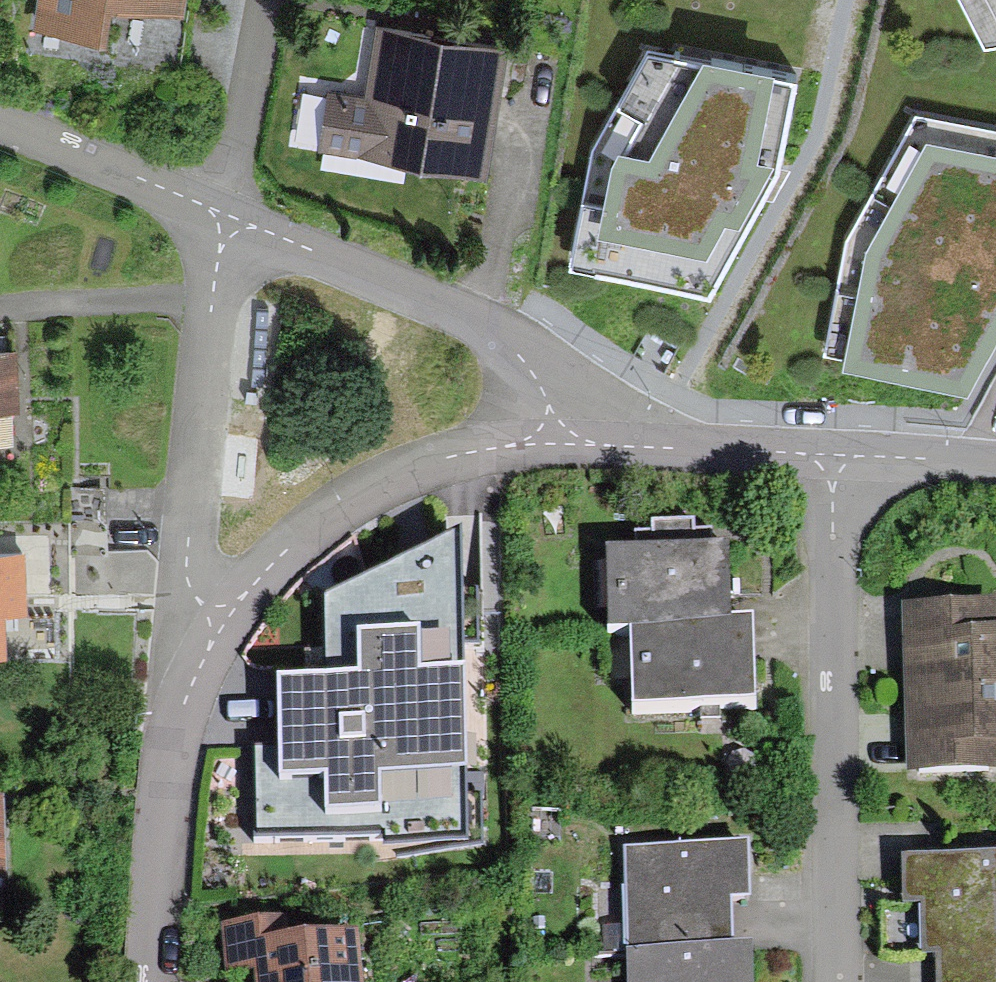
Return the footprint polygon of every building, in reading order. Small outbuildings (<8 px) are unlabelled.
[(34,21),(107,31),(111,0),(37,0),(34,21)] [(985,34),(995,33),(995,0),(967,0),(985,34)] [(438,28),(377,19),(366,89),(328,84),(319,145),(486,170),(506,38),(438,28)] [(700,49),(647,40),(618,95),(641,106),(628,134),(619,132),(612,145),(603,192),(583,189),(571,254),(708,284),(770,175),(778,161),(797,68),(773,63),(776,55),(705,41),(700,49)] [(916,109),(847,233),(825,347),(844,350),(843,357),(969,381),(995,333),(995,124),(916,109)] [(20,405),(17,342),(0,343),(0,406),(20,405)] [(653,522),(653,548),(672,547),(694,547),(694,521),(653,522)] [(254,833),(255,843),(382,840),(383,849),(468,847),(460,535),(324,600),(325,652),(326,667),(326,679),(306,680),(277,681),(279,749),(255,750),(257,833),(254,833)] [(8,648),(7,621),(6,609),(29,609),(26,546),(0,547),(0,648),(8,648)] [(608,636),(630,635),(630,628),(731,626),(729,546),(694,547),(672,547),(653,548),(606,549),(608,636)] [(903,635),(995,632),(995,601),(902,605),(903,635)] [(731,626),(630,628),(630,635),(632,710),(701,708),(709,708),(720,708),(756,707),(754,625),(731,626)] [(903,635),(904,662),(907,775),(995,772),(995,632),(903,635)] [(306,680),(326,679),(326,667),(325,652),(305,652),(306,680)] [(709,708),(701,708),(701,721),(720,721),(720,708),(709,708)] [(9,887),(6,804),(0,804),(0,888),(9,887)] [(621,850),(624,952),(733,948),(731,913),(731,903),(750,902),(748,845),(621,850)] [(902,859),(903,904),(920,903),(922,953),(938,953),(995,952),(995,857),(902,859)] [(221,925),(225,976),(254,973),(255,981),(362,981),(358,933),(289,938),(287,920),(221,925)] [(625,981),(754,981),(753,947),(733,948),(624,952),(625,981)] [(938,953),(939,981),(995,981),(995,952),(938,953)]
